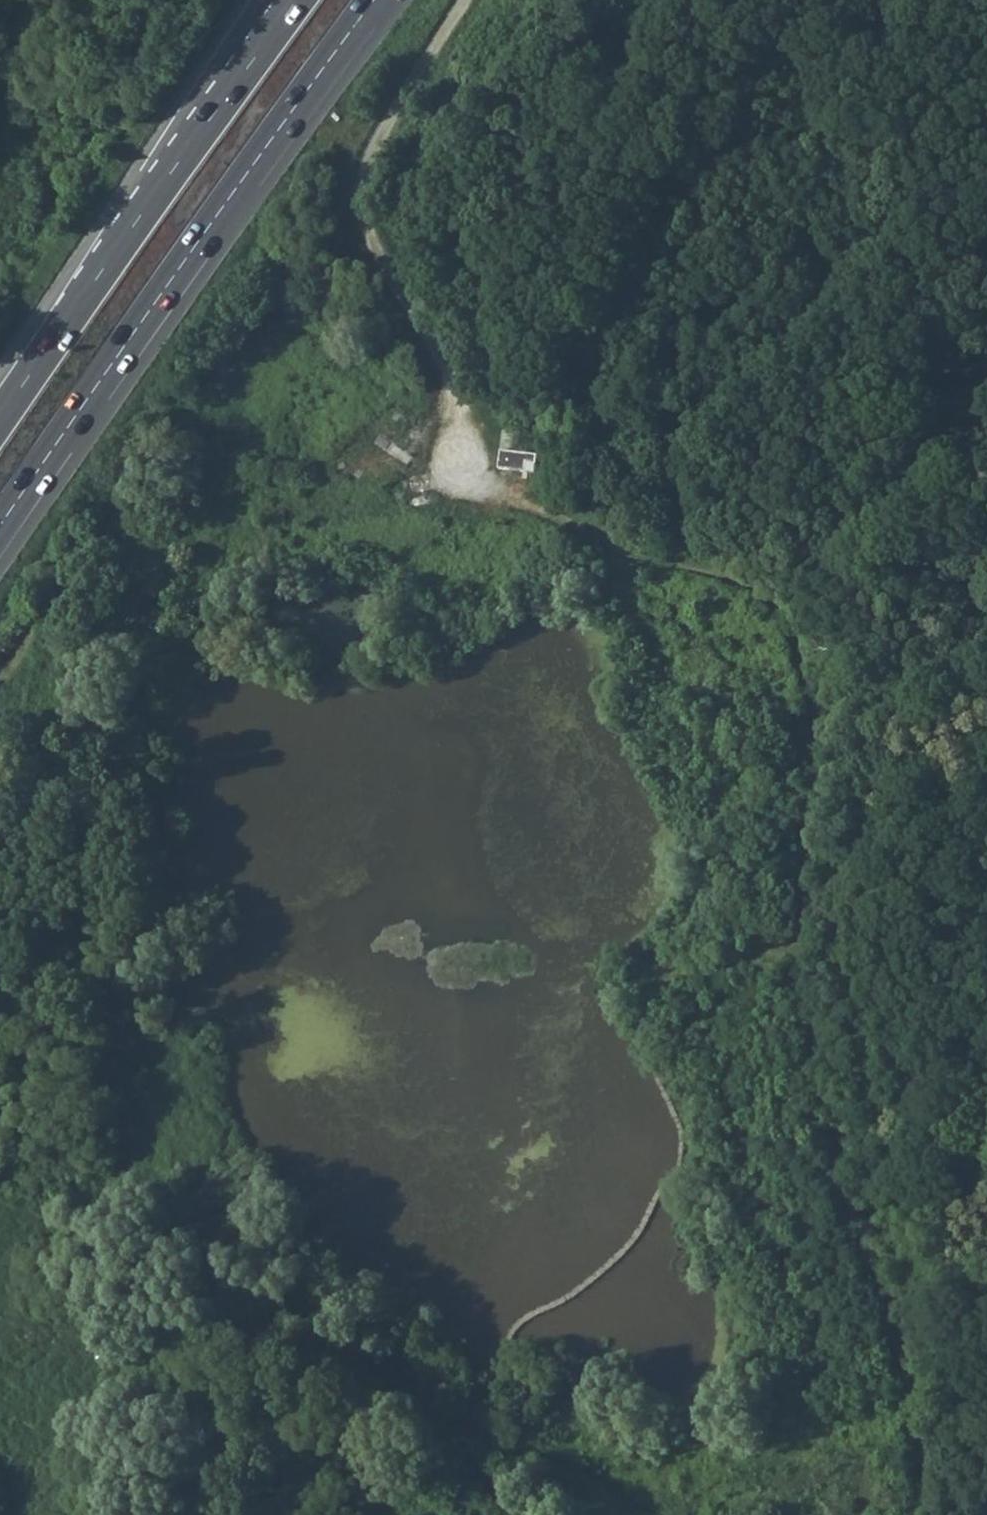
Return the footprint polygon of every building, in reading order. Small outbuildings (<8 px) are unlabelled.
[(536,452),(500,449),(498,469),(534,472),(536,452)]
